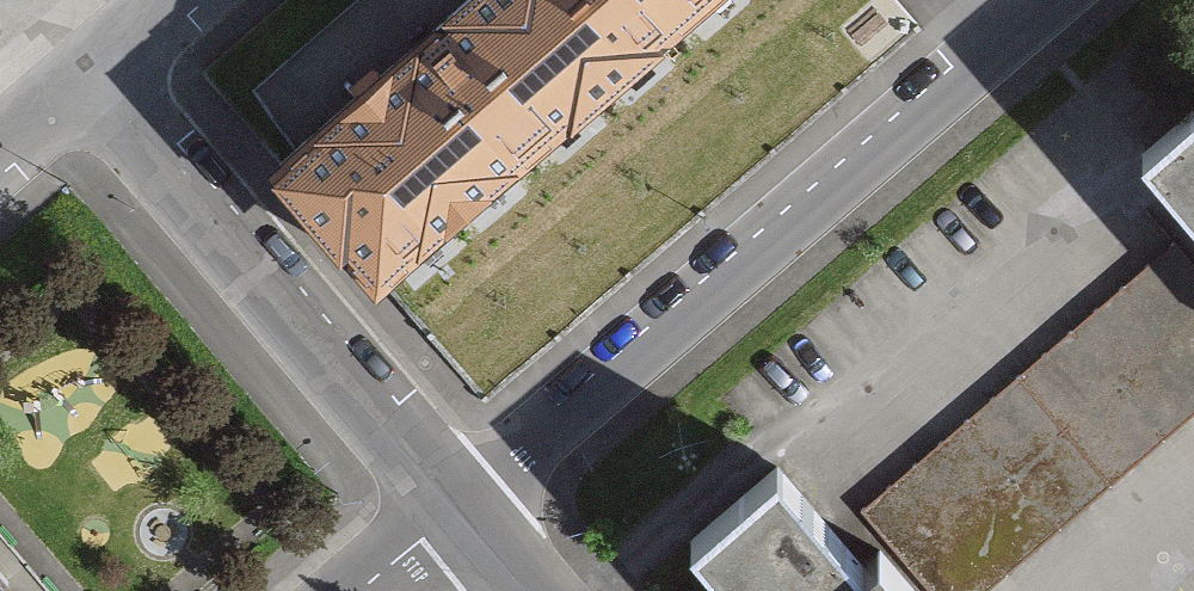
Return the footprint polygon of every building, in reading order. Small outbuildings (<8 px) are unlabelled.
[(370,58),(269,144),(377,268),(690,0),(439,0),(370,58)] [(1142,147),(1193,207),(1193,102),(1142,147)] [(1175,238),(1018,371),(1110,479),(1193,407),(1193,260),(1175,238)] [(1018,371),(869,497),(950,590),(977,590),(1110,479),(1018,371)] [(778,466),(693,538),(739,590),(918,590),(881,548),(862,564),(778,466)] [(0,557),(0,586),(14,574),(0,557)]
